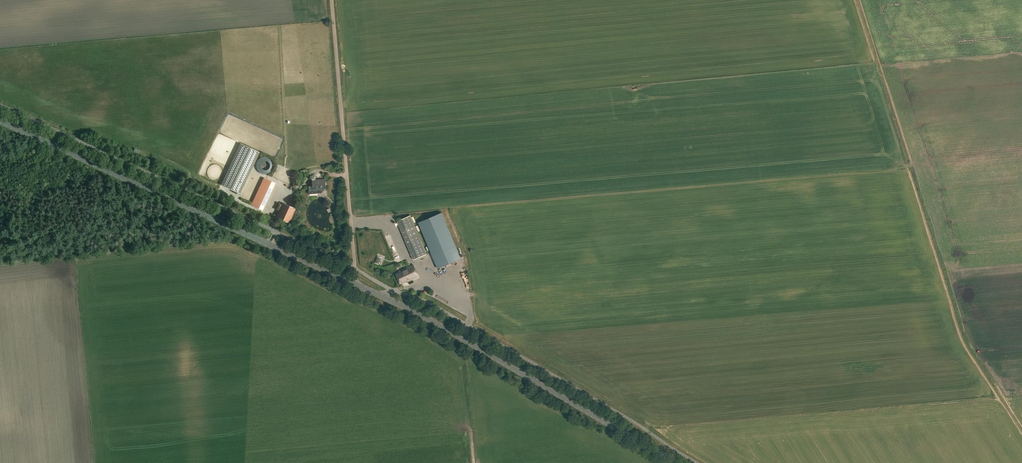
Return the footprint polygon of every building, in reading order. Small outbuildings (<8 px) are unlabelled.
[(259,152),(240,143),(221,185),(240,194),(259,152)] [(251,205),(262,210),(275,183),(264,178),(251,205)] [(325,188),(325,179),(312,180),(312,186),(309,186),(310,193),(321,192),(321,189),(322,189),(325,188)] [(282,202),(275,216),(290,223),(296,208),(282,202)] [(442,213),(418,222),(438,269),(461,259),(442,213)] [(426,254),(410,215),(397,221),(413,260),(426,254)] [(409,281),(419,277),(414,265),(399,271),(400,273),(396,275),(400,283),(406,281),(406,282),(409,281)] [(430,274),(423,277),(427,286),(433,283),(430,274)]
